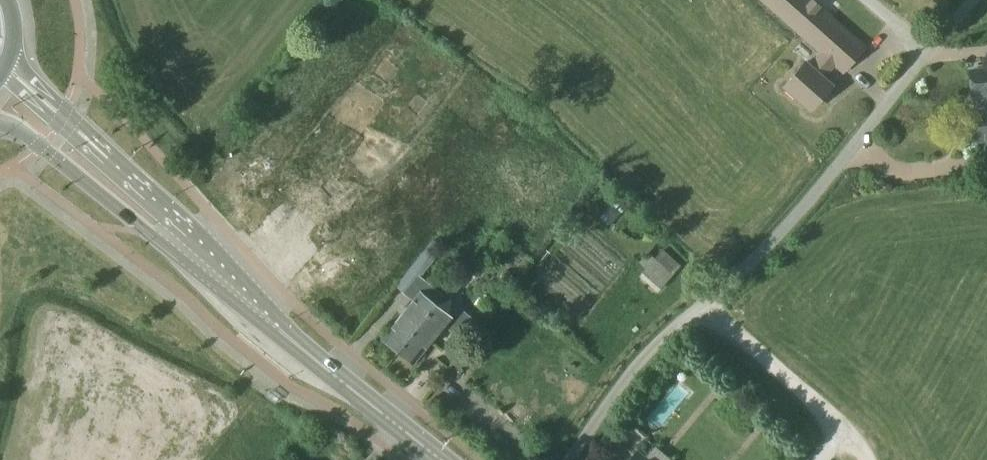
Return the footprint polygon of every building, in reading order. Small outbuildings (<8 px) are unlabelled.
[(867,46),(816,0),(761,0),(818,52),(808,63),(805,60),(784,85),(811,108),(832,83),(825,77),(835,66),(843,73),(867,46)] [(965,126),(966,130),(968,133),(971,135),(974,136),(974,139),(986,138),(986,67),(969,69),(972,93),(975,92),(977,108),(971,109),(972,116),(968,118),(966,121),(965,126)] [(324,175),(281,226),(310,251),(329,228),(315,216),(339,188),(324,175)] [(252,204),(247,213),(264,224),(269,215),(252,204)] [(397,349),(443,293),(421,275),(444,247),(433,238),(397,285),(404,291),(403,292),(413,299),(382,337),(397,349)] [(648,251),(639,261),(646,267),(639,275),(657,291),(681,265),(663,248),(655,257),(648,251)] [(435,302),(397,349),(413,362),(443,324),(459,337),(474,318),(459,306),(451,315),(437,303),(435,302)] [(637,450),(628,459),(649,459),(637,450)]
